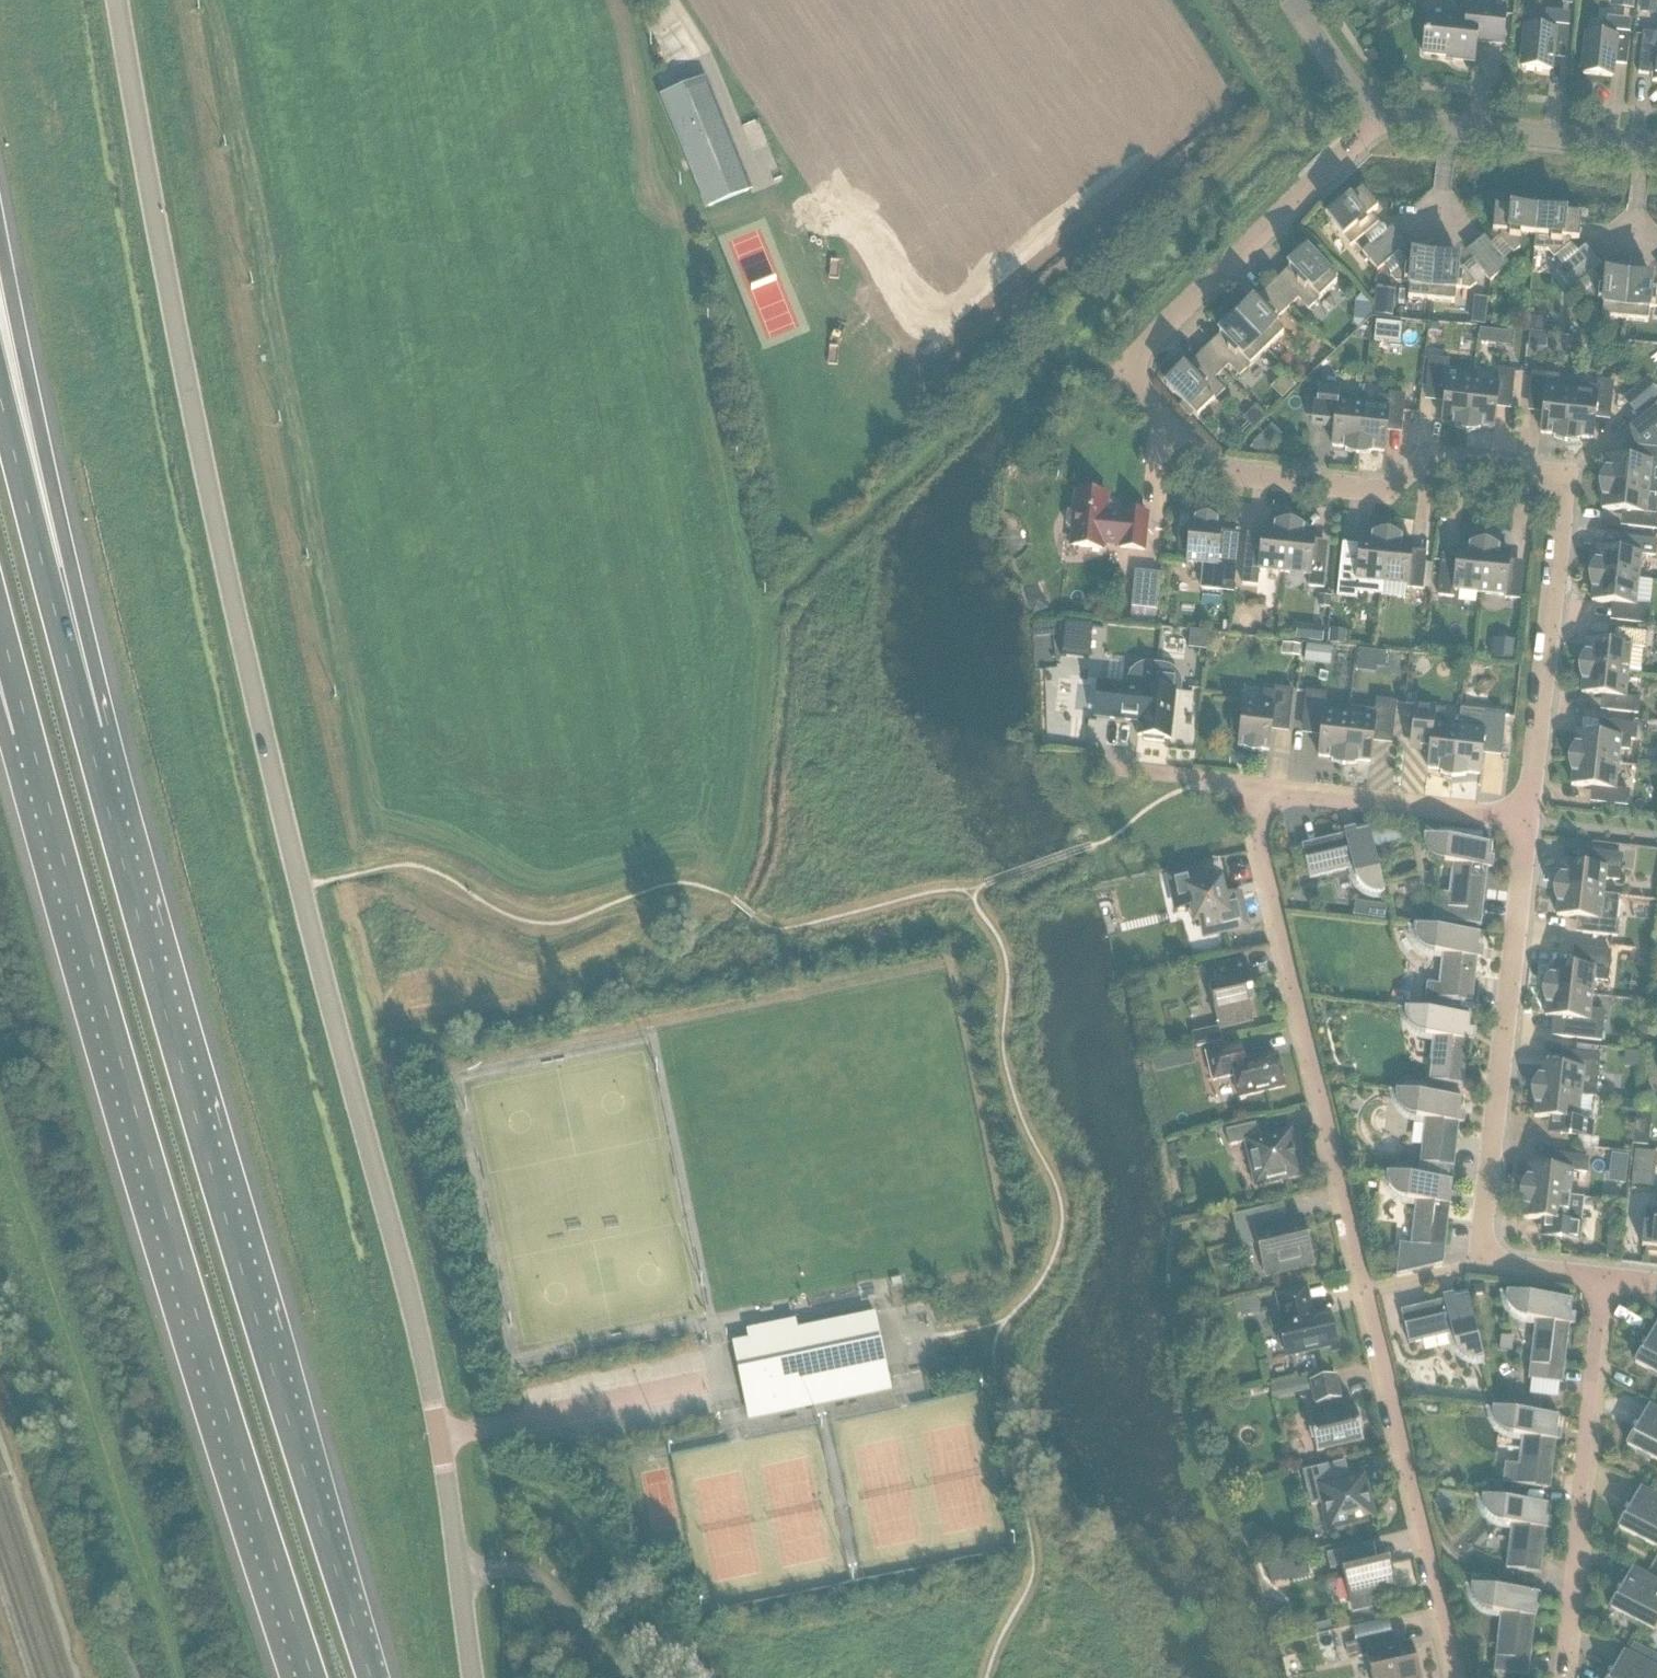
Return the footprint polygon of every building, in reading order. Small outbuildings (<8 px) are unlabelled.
[(1612,8),(1633,11),(1634,0),(1613,0),(1612,8)] [(1656,0),(1640,0),(1639,13),(1655,15),(1656,0)] [(1501,45),(1505,10),(1468,6),(1466,22),(1427,18),(1423,55),(1453,58),(1452,61),(1473,63),(1475,42),(1501,45)] [(1565,60),(1569,27),(1570,14),(1545,12),(1543,30),(1526,28),(1522,68),(1550,71),(1552,58),(1565,60)] [(1626,66),(1629,34),(1631,21),(1607,18),(1605,37),(1587,35),(1582,75),(1611,78),(1613,65),(1626,66)] [(1642,33),(1638,74),(1652,76),(1652,83),(1656,83),(1656,35),(1642,33)] [(707,207),(716,204),(749,190),(704,79),(662,97),(707,207)] [(1377,210),(1362,192),(1343,206),(1340,202),(1324,215),(1350,247),(1378,224),(1371,215),(1377,210)] [(1538,212),(1538,207),(1519,205),(1518,211),(1494,208),(1492,232),(1500,233),(1499,238),(1513,255),(1519,249),(1521,235),(1534,237),(1535,237),(1538,212)] [(1535,237),(1534,237),(1533,250),(1548,252),(1554,259),(1570,246),(1570,240),(1578,241),(1581,217),(1557,215),(1558,209),(1538,207),(1538,212),(1535,237)] [(1369,262),(1382,252),(1374,243),(1362,253),(1369,262)] [(1270,286),(1290,307),(1297,300),(1308,311),(1336,284),(1333,281),(1337,277),(1326,265),(1322,269),(1306,252),(1303,254),(1299,250),(1287,262),(1291,266),(1288,269),(1289,269),(1270,286)] [(1431,302),(1435,253),(1416,251),(1416,256),(1412,256),(1411,264),(1406,263),(1389,277),(1395,283),(1409,285),(1407,300),(1431,302)] [(1382,252),(1369,262),(1377,272),(1389,261),(1382,252)] [(1435,253),(1431,302),(1454,304),(1455,289),(1469,291),(1476,285),(1463,269),(1457,268),(1458,260),(1454,260),(1455,255),(1435,253)] [(1488,263),(1499,275),(1508,267),(1498,255),(1488,263)] [(1563,282),(1575,272),(1568,262),(1555,272),(1563,282)] [(1489,283),(1499,275),(1488,263),(1479,270),(1489,283)] [(1625,321),(1630,272),(1610,270),(1609,275),(1605,275),(1605,283),(1599,282),(1583,296),(1588,302),(1603,303),(1601,319),(1625,321)] [(1575,272),(1563,282),(1571,291),(1583,281),(1575,272)] [(1625,321),(1647,323),(1649,308),(1656,309),(1656,289),(1656,288),(1651,287),(1652,279),(1648,279),(1648,274),(1630,272),(1625,321)] [(1272,324),(1290,307),(1270,286),(1253,304),(1252,303),(1250,306),(1246,302),(1232,316),(1266,351),(1283,335),(1272,324)] [(1377,290),(1375,312),(1388,313),(1390,291),(1377,290)] [(1474,312),(1473,324),(1484,326),(1486,313),(1474,312)] [(1239,378),(1266,351),(1232,316),(1218,329),(1221,333),(1219,335),(1219,336),(1201,353),(1221,373),(1228,366),(1239,378)] [(1529,319),(1528,330),(1542,332),(1543,321),(1529,319)] [(1375,322),(1373,341),(1399,344),(1401,325),(1375,322)] [(1501,333),(1500,346),(1510,347),(1512,334),(1501,333)] [(1530,335),(1529,347),(1546,348),(1547,336),(1530,335)] [(1431,352),(1430,360),(1443,361),(1444,353),(1431,352)] [(1214,380),(1221,373),(1201,353),(1183,370),(1180,372),(1177,369),(1164,380),(1168,384),(1166,387),(1182,404),(1178,407),(1189,419),(1193,415),(1196,418),(1224,391),(1214,380)] [(1466,432),(1471,383),(1446,380),(1448,362),(1443,361),(1430,360),(1429,360),(1425,394),(1444,396),(1441,424),(1454,425),(1454,429),(1465,432),(1466,432)] [(1471,383),(1466,432),(1468,433),(1480,431),(1480,428),(1493,429),(1496,402),(1511,403),(1514,373),(1499,372),(1497,386),(1471,383)] [(1565,443),(1570,393),(1556,392),(1557,378),(1532,375),(1529,405),(1543,407),(1540,434),(1553,436),(1553,439),(1564,443),(1565,443)] [(1656,397),(1656,392),(1647,380),(1623,399),(1635,414),(1656,397)] [(1570,393),(1565,443),(1566,443),(1578,442),(1579,438),(1592,440),(1595,412),(1609,414),(1613,384),(1598,382),(1597,388),(1572,386),(1571,394),(1570,393)] [(1357,456),(1362,407),(1337,404),(1338,390),(1319,388),(1315,428),(1333,430),(1331,447),(1344,449),(1344,452),(1356,456),(1357,456)] [(1362,407),(1357,456),(1358,456),(1370,455),(1370,452),(1383,453),(1386,426),(1401,427),(1404,397),(1389,396),(1389,400),(1378,399),(1377,409),(1362,407)] [(1630,430),(1636,447),(1656,449),(1656,411),(1656,410),(1630,430)] [(1262,435),(1253,444),(1253,445),(1262,453),(1263,455),(1272,446),(1262,435)] [(1253,445),(1249,449),(1257,458),(1262,453),(1253,445)] [(1600,484),(1648,490),(1656,491),(1656,449),(1636,447),(1634,462),(1607,459),(1605,472),(1604,472),(1600,483),(1600,484)] [(1600,485),(1601,497),(1603,497),(1601,510),(1629,513),(1627,528),(1656,531),(1656,491),(1648,490),(1600,484),(1600,485)] [(1105,515),(1107,497),(1075,493),(1074,511),(1070,510),(1066,513),(1065,525),(1068,529),(1072,529),(1070,546),(1102,550),(1102,543),(1120,545),(1119,549),(1143,551),(1147,516),(1123,513),(1123,517),(1105,515)] [(1182,532),(1179,541),(1181,551),(1187,551),(1186,564),(1202,565),(1199,590),(1233,594),(1234,580),(1238,541),(1219,539),(1221,524),(1215,523),(1215,522),(1207,519),(1205,518),(1196,520),(1196,521),(1190,520),(1189,533),(1182,532)] [(1258,571),(1284,574),(1289,524),(1288,524),(1276,526),(1275,529),(1262,528),(1261,544),(1246,542),(1242,585),(1257,587),(1258,571)] [(1284,574),(1309,577),(1308,588),(1323,590),(1327,551),(1313,549),(1314,533),(1301,532),(1301,528),(1290,525),(1289,524),(1284,574)] [(1342,552),(1337,599),(1356,601),(1357,594),(1380,596),(1387,535),(1385,535),(1373,536),(1373,539),(1360,538),(1358,554),(1342,552)] [(1380,596),(1380,597),(1403,600),(1405,587),(1407,587),(1407,589),(1421,591),(1425,561),(1410,559),(1412,543),(1399,542),(1399,538),(1388,535),(1387,535),(1380,596)] [(1590,576),(1637,582),(1640,556),(1655,557),(1656,543),(1626,539),(1624,554),(1597,551),(1595,564),(1594,564),(1590,575),(1590,576)] [(1479,594),(1484,545),(1483,545),(1471,546),(1471,550),(1457,548),(1456,564),(1441,563),(1438,597),(1453,599),(1453,592),(1479,594)] [(1485,545),(1484,545),(1479,594),(1504,597),(1504,599),(1519,601),(1522,571),(1508,569),(1509,554),(1496,552),(1497,549),(1485,545)] [(1153,628),(1159,574),(1135,571),(1129,625),(1153,628)] [(1635,607),(1637,582),(1590,576),(1590,577),(1591,589),(1592,589),(1591,603),(1618,605),(1617,622),(1647,625),(1649,608),(1635,607)] [(1041,596),(1027,601),(1032,615),(1046,610),(1041,596)] [(1321,597),(1320,608),(1328,609),(1330,598),(1321,597)] [(1064,624),(1060,658),(1087,660),(1091,627),(1064,624)] [(1310,628),(1308,642),(1322,644),(1323,629),(1310,628)] [(1580,669),(1627,674),(1630,648),(1644,649),(1646,634),(1616,631),(1614,646),(1587,643),(1585,656),(1584,656),(1580,667),(1580,669)] [(1330,634),(1328,645),(1344,646),(1345,636),(1330,634)] [(1426,638),(1425,652),(1439,653),(1441,639),(1426,638)] [(1282,645),(1281,656),(1299,658),(1300,647),(1282,645)] [(1307,647),(1305,662),(1317,664),(1319,649),(1307,647)] [(1499,647),(1498,659),(1514,661),(1515,648),(1499,647)] [(1378,654),(1376,667),(1384,668),(1385,655),(1378,654)] [(1100,683),(1096,718),(1130,722),(1130,718),(1139,719),(1137,737),(1143,738),(1143,742),(1163,744),(1163,740),(1169,741),(1171,727),(1175,691),(1180,692),(1180,687),(1180,686),(1180,683),(1179,681),(1179,678),(1177,676),(1176,674),(1174,672),(1172,670),(1170,669),(1168,668),(1165,667),(1163,667),(1156,666),(1153,689),(1128,686),(1126,686),(1100,683)] [(1624,699),(1627,674),(1580,669),(1581,681),(1582,681),(1581,694),(1608,697),(1607,712),(1637,715),(1639,700),(1624,699)] [(1288,726),(1292,692),(1275,690),(1274,694),(1263,693),(1262,707),(1243,705),(1241,717),(1235,716),(1232,725),(1232,735),(1239,736),(1238,748),(1243,749),(1243,750),(1251,753),(1254,754),(1262,753),(1262,751),(1268,752),(1271,725),(1288,726)] [(1343,766),(1349,709),(1324,706),(1325,696),(1306,693),(1302,728),(1321,730),(1318,758),(1331,759),(1330,763),(1342,766),(1343,766)] [(1349,709),(1343,766),(1344,766),(1356,765),(1357,762),(1370,763),(1373,736),(1391,738),(1395,703),(1376,701),(1375,712),(1349,709)] [(1411,740),(1410,752),(1429,754),(1427,770),(1440,771),(1439,775),(1451,779),(1452,779),(1457,729),(1443,728),(1444,714),(1434,712),(1434,708),(1415,706),(1411,740)] [(1457,729),(1452,779),(1453,779),(1465,778),(1466,774),(1479,776),(1481,755),(1482,748),(1500,750),(1504,716),(1485,714),(1459,711),(1457,729)] [(1569,760),(1617,766),(1620,740),(1634,741),(1636,727),(1605,723),(1604,738),(1576,735),(1575,748),(1573,748),(1570,758),(1569,760)] [(1614,791),(1617,766),(1569,760),(1571,772),(1572,772),(1570,787),(1598,789),(1596,804),(1627,807),(1628,792),(1614,791)] [(1373,849),(1368,830),(1301,846),(1309,880),(1353,869),(1354,878),(1358,886),(1365,892),(1373,895),(1382,895),(1384,902),(1385,902),(1373,849)] [(1373,849),(1410,841),(1408,835),(1368,830),(1373,849)] [(1480,927),(1490,844),(1416,836),(1416,838),(1423,838),(1424,847),(1428,855),(1434,861),(1442,865),(1447,865),(1452,865),(1449,895),(1436,893),(1433,921),(1480,927)] [(1555,890),(1602,896),(1604,881),(1618,882),(1621,857),(1591,854),(1589,868),(1562,865),(1560,878),(1559,878),(1555,889),(1555,890)] [(1203,887),(1200,872),(1168,879),(1175,911),(1191,907),(1195,923),(1198,922),(1201,938),(1246,928),(1239,896),(1224,899),(1220,883),(1203,887)] [(1601,911),(1602,896),(1555,890),(1555,892),(1556,903),(1557,904),(1556,917),(1583,920),(1582,934),(1616,938),(1618,923),(1614,923),(1615,912),(1601,911)] [(1358,902),(1357,915),(1387,919),(1388,906),(1358,902)] [(1472,1003),(1480,934),(1407,926),(1406,928),(1413,928),(1414,937),(1418,945),(1425,951),(1433,955),(1442,955),(1439,986),(1426,984),(1424,1004),(1438,1006),(1439,999),(1472,1003)] [(1544,992),(1591,996),(1593,981),(1607,983),(1610,953),(1580,950),(1578,969),(1551,966),(1549,979),(1548,979),(1544,990),(1544,992)] [(1219,1030),(1252,1022),(1246,993),(1252,991),(1245,962),(1212,969),(1215,983),(1209,985),(1219,1030)] [(1589,1011),(1591,996),(1544,992),(1545,1004),(1546,1004),(1545,1017),(1558,1019),(1556,1038),(1600,1043),(1604,1013),(1589,1011)] [(1463,1085),(1471,1017),(1397,1009),(1397,1010),(1404,1011),(1405,1020),(1409,1028),(1416,1034),(1424,1037),(1433,1037),(1428,1082),(1463,1085)] [(1600,1055),(1600,1047),(1576,1044),(1575,1052),(1600,1055)] [(1244,1063),(1240,1046),(1206,1054),(1212,1082),(1234,1077),(1239,1099),(1284,1089),(1276,1056),(1244,1063)] [(1191,1051),(1177,1054),(1181,1069),(1194,1066),(1191,1051)] [(1533,1092),(1580,1097),(1594,1098),(1599,1058),(1568,1055),(1567,1069),(1539,1066),(1538,1079),(1537,1079),(1533,1090),(1533,1092)] [(1454,1168),(1461,1099),(1388,1091),(1388,1092),(1395,1093),(1396,1102),(1400,1110),(1407,1116),(1415,1119),(1424,1120),(1419,1164),(1450,1167),(1454,1168)] [(1577,1122),(1580,1097),(1533,1092),(1533,1093),(1534,1105),(1535,1105),(1534,1118),(1561,1121),(1560,1135),(1590,1139),(1591,1124),(1577,1122)] [(1636,1115),(1635,1125),(1649,1126),(1650,1116),(1636,1115)] [(1260,1139),(1257,1124),(1225,1131),(1229,1147),(1246,1143),(1256,1186),(1299,1176),(1289,1133),(1260,1139)] [(1634,1152),(1631,1188),(1652,1190),(1656,1155),(1634,1152)] [(1569,1198),(1569,1197),(1572,1173),(1586,1174),(1588,1159),(1557,1156),(1556,1170),(1528,1167),(1527,1180),(1525,1180),(1522,1192),(1522,1193),(1569,1198)] [(1612,1156),(1610,1169),(1627,1171),(1628,1158),(1612,1156)] [(1419,1164),(1418,1177),(1448,1181),(1450,1167),(1419,1164)] [(1443,1265),(1452,1181),(1448,1181),(1418,1177),(1379,1173),(1379,1175),(1386,1176),(1387,1185),(1391,1193),(1398,1199),(1406,1202),(1415,1202),(1410,1246),(1399,1244),(1396,1276),(1443,1265)] [(1583,1199),(1569,1197),(1569,1198),(1522,1193),(1521,1194),(1523,1206),(1524,1206),(1523,1219),(1550,1222),(1548,1237),(1579,1240),(1583,1199)] [(1284,1223),(1280,1208),(1234,1219),(1241,1247),(1257,1243),(1265,1277),(1312,1266),(1301,1219),(1284,1223)] [(1645,1210),(1641,1248),(1646,1249),(1645,1254),(1656,1255),(1656,1212),(1645,1210)] [(1609,1241),(1607,1257),(1619,1259),(1621,1242),(1609,1241)] [(1311,1320),(1308,1307),(1309,1307),(1305,1290),(1277,1296),(1281,1313),(1282,1313),(1285,1326),(1279,1328),(1286,1358),(1335,1346),(1336,1350),(1332,1350),(1332,1352),(1337,1351),(1330,1316),(1311,1320)] [(1562,1385),(1572,1301),(1499,1292),(1499,1294),(1506,1295),(1507,1303),(1511,1311),(1517,1317),(1526,1321),(1535,1321),(1528,1380),(1562,1385)] [(1485,1367),(1468,1296),(1400,1312),(1408,1345),(1452,1335),(1453,1344),(1457,1352),(1464,1358),(1472,1361),(1481,1361),(1483,1368),(1485,1367)] [(1255,1299),(1238,1303),(1240,1314),(1242,1318),(1259,1314),(1255,1299)] [(747,1409),(778,1402),(780,1411),(858,1395),(856,1386),(888,1380),(874,1314),(796,1330),(794,1321),(747,1331),(749,1340),(733,1343),(747,1409)] [(1635,1363),(1634,1364),(1650,1373),(1649,1375),(1656,1379),(1656,1322),(1635,1363)] [(1336,1414),(1333,1401),(1341,1400),(1335,1376),(1310,1382),(1315,1406),(1322,1404),(1325,1417),(1309,1421),(1316,1452),(1363,1442),(1356,1410),(1336,1414)] [(1305,1379),(1286,1383),(1289,1395),(1307,1390),(1305,1379)] [(1626,1447),(1637,1453),(1636,1455),(1648,1461),(1649,1459),(1654,1461),(1656,1463),(1656,1409),(1649,1405),(1627,1446),(1626,1447)] [(1550,1490),(1558,1417),(1485,1408),(1485,1410),(1492,1410),(1493,1418),(1495,1424),(1500,1430),(1506,1435),(1513,1437),(1521,1437),(1518,1466),(1504,1464),(1502,1484),(1550,1490)] [(1348,1481),(1344,1463),(1303,1473),(1311,1506),(1324,1503),(1326,1511),(1323,1512),(1328,1533),(1349,1528),(1349,1526),(1373,1520),(1363,1477),(1348,1481)] [(1640,1487),(1619,1528),(1618,1528),(1618,1529),(1656,1550),(1656,1496),(1640,1487)] [(1540,1574),(1548,1505),(1475,1497),(1474,1498),(1482,1499),(1483,1508),(1487,1516),(1493,1522),(1502,1525),(1511,1525),(1505,1570),(1540,1574)] [(1365,1569),(1363,1562),(1376,1559),(1372,1544),(1326,1555),(1330,1570),(1343,1567),(1345,1574),(1342,1575),(1343,1576),(1345,1576),(1353,1611),(1374,1606),(1372,1598),(1394,1592),(1388,1565),(1390,1565),(1390,1563),(1365,1569)] [(1305,1558),(1265,1568),(1270,1587),(1309,1577),(1305,1558)] [(1415,1560),(1396,1562),(1399,1589),(1418,1587),(1415,1560)] [(1656,1624),(1656,1581),(1632,1568),(1611,1609),(1610,1609),(1610,1610),(1625,1618),(1624,1620),(1636,1627),(1637,1624),(1653,1632),(1654,1631),(1653,1631),(1656,1624)] [(1512,1589),(1513,1575),(1498,1573),(1496,1587),(1512,1589)] [(1528,1677),(1530,1660),(1538,1594),(1464,1585),(1464,1587),(1471,1587),(1472,1596),(1476,1604),(1483,1610),(1491,1613),(1500,1614),(1493,1673),(1528,1677)] [(1328,1621),(1312,1625),(1314,1635),(1330,1631),(1328,1621)] [(1318,1637),(1328,1662),(1342,1657),(1332,1632),(1318,1637)] [(1391,1635),(1355,1643),(1358,1659),(1367,1657),(1372,1677),(1418,1677),(1411,1645),(1395,1649),(1391,1635)] [(1355,1643),(1346,1645),(1349,1661),(1358,1659),(1355,1643)] [(1628,1653),(1646,1662),(1651,1653),(1633,1643),(1628,1653)] [(1628,1653),(1623,1651),(1609,1677),(1656,1677),(1656,1668),(1646,1662),(1628,1653)]
